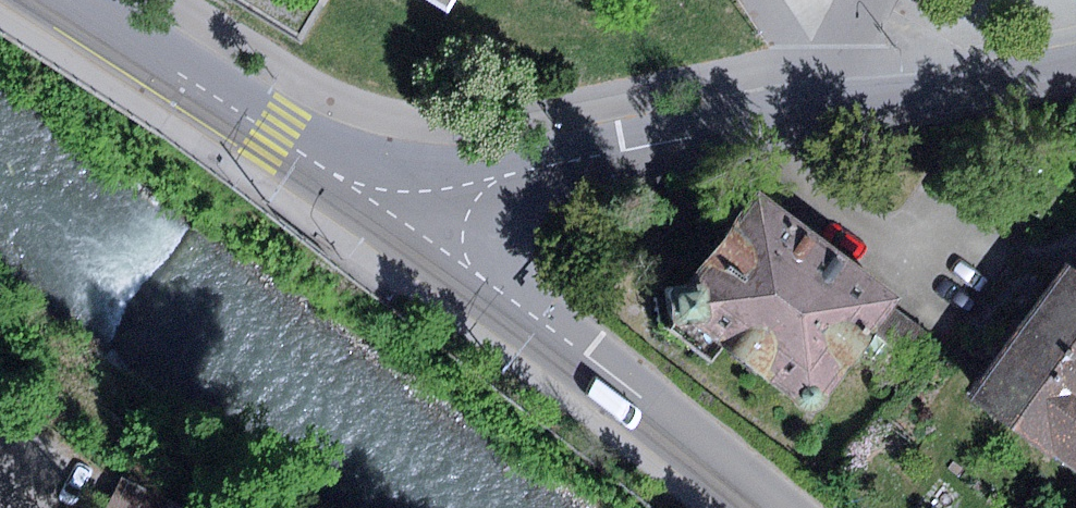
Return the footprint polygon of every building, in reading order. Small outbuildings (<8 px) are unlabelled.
[(457,0),(431,0),(450,12),(457,0)] [(757,187),(684,286),(666,289),(671,322),(689,320),(798,399),(799,405),(805,412),(812,413),(819,412),(825,409),(830,404),(829,396),(860,356),(895,309),(906,296),(757,187)] [(971,399),(1075,473),(1075,269),(1068,263),(971,399)] [(930,335),(895,309),(860,356),(895,382),(930,335)] [(123,476),(107,507),(189,507),(123,476)]
